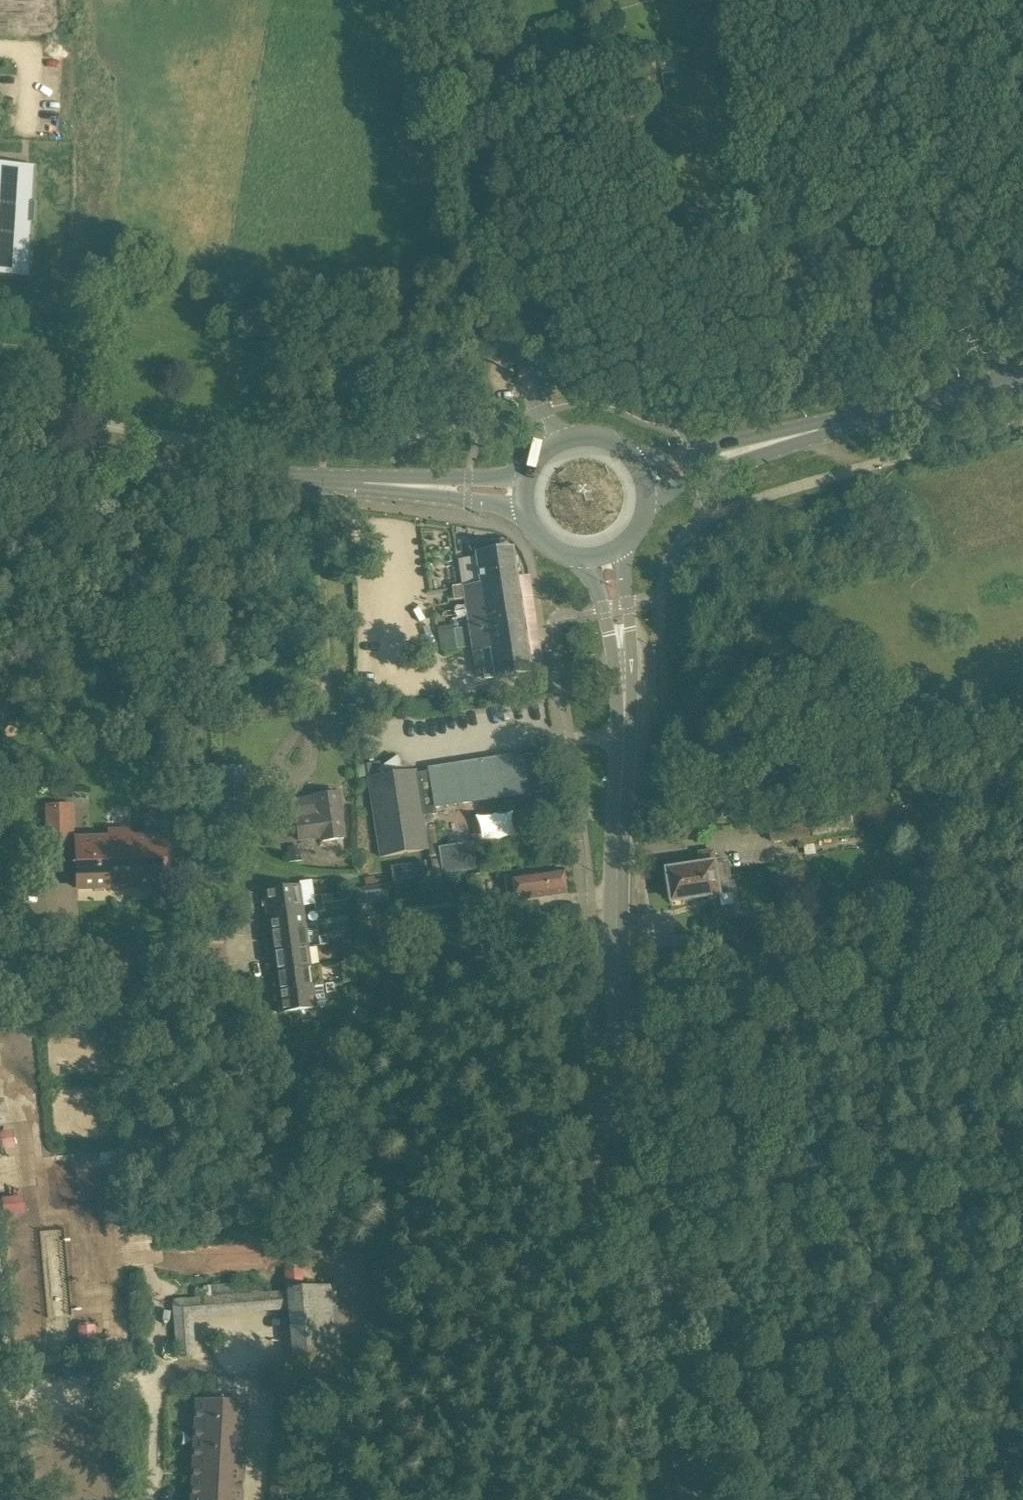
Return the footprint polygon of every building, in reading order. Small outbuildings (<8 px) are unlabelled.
[(701,25),(706,49),(723,46),(715,9),(686,15),(688,27),(701,25)] [(28,275),(31,221),(33,221),(35,201),(32,201),(34,165),(0,163),(0,274),(28,275)] [(485,676),(531,670),(513,547),(474,553),(478,582),(463,585),(463,583),(453,584),(454,593),(455,599),(465,597),(472,649),(481,648),(485,676)] [(456,649),(440,652),(440,657),(467,653),(463,623),(451,624),(452,629),(453,629),(456,649)] [(452,629),(437,632),(440,652),(456,649),(453,629),(452,629)] [(505,687),(486,690),(487,700),(506,697),(505,687)] [(428,769),(416,771),(423,814),(437,811),(435,805),(549,787),(543,749),(427,767),(428,769)] [(422,814),(423,814),(416,771),(415,771),(415,769),(402,771),(391,759),(380,768),(379,763),(368,765),(370,779),(381,854),(427,847),(422,814)] [(344,847),(343,836),(337,790),(318,793),(314,794),(292,797),(292,803),(297,838),(320,835),(320,839),(322,839),(324,850),(344,847)] [(813,836),(866,827),(870,826),(870,823),(909,816),(905,795),(770,816),(773,841),(798,837),(800,845),(814,842),(813,836)] [(48,847),(60,847),(72,847),(71,800),(47,801),(48,847)] [(163,835),(76,837),(77,888),(164,885),(163,835)] [(476,865),(472,841),(440,846),(444,870),(476,865)] [(299,848),(288,849),(289,862),(301,861),(299,848)] [(732,876),(731,866),(730,860),(717,862),(715,849),(700,852),(702,864),(669,869),(671,887),(698,882),(698,881),(732,876)] [(426,862),(399,866),(401,880),(428,876),(426,862)] [(562,867),(502,875),(506,898),(565,890),(562,867)] [(777,872),(780,892),(807,888),(804,872),(790,874),(789,870),(777,872)] [(698,882),(671,887),(674,901),(734,892),(732,876),(698,881),(698,882)] [(262,888),(265,909),(301,904),(298,883),(262,888)] [(360,891),(362,905),(390,902),(388,888),(360,891)] [(312,894),(313,902),(321,901),(320,893),(312,894)] [(322,909),(321,901),(313,902),(314,910),(322,909)] [(265,909),(268,929),(304,924),(301,904),(265,909)] [(470,909),(472,919),(493,916),(492,906),(470,909)] [(785,914),(735,921),(737,939),(788,932),(785,914)] [(268,929),(271,950),(307,945),(304,924),(268,929)] [(318,935),(319,943),(327,942),(326,934),(318,935)] [(350,941),(341,942),(344,962),(353,960),(350,941)] [(310,965),(307,945),(271,950),(274,970),(310,965)] [(274,970),(276,990),(312,985),(312,984),(310,965),(274,970)] [(279,1011),(326,1005),(323,982),(312,984),(312,985),(276,990),(279,1011)] [(334,990),(333,982),(325,983),(326,991),(334,990)] [(13,1149),(12,1132),(0,1133),(0,1150),(13,1149)] [(1,1200),(3,1216),(24,1214),(22,1198),(1,1200)] [(286,1305),(293,1385),(341,1381),(335,1287),(304,1289),(302,1270),(284,1272),(286,1292),(298,1291),(299,1304),(286,1305)] [(194,1299),(263,1294),(262,1285),(235,1287),(235,1284),(194,1287),(194,1299)] [(299,1304),(298,1291),(286,1292),(263,1294),(194,1299),(173,1301),(177,1356),(191,1355),(188,1313),(286,1305),(299,1304)] [(78,1323),(79,1343),(96,1341),(94,1322),(78,1323)] [(269,1386),(264,1499),(286,1499),(291,1387),(269,1386)] [(190,1499),(240,1499),(246,1399),(195,1396),(190,1499)]
